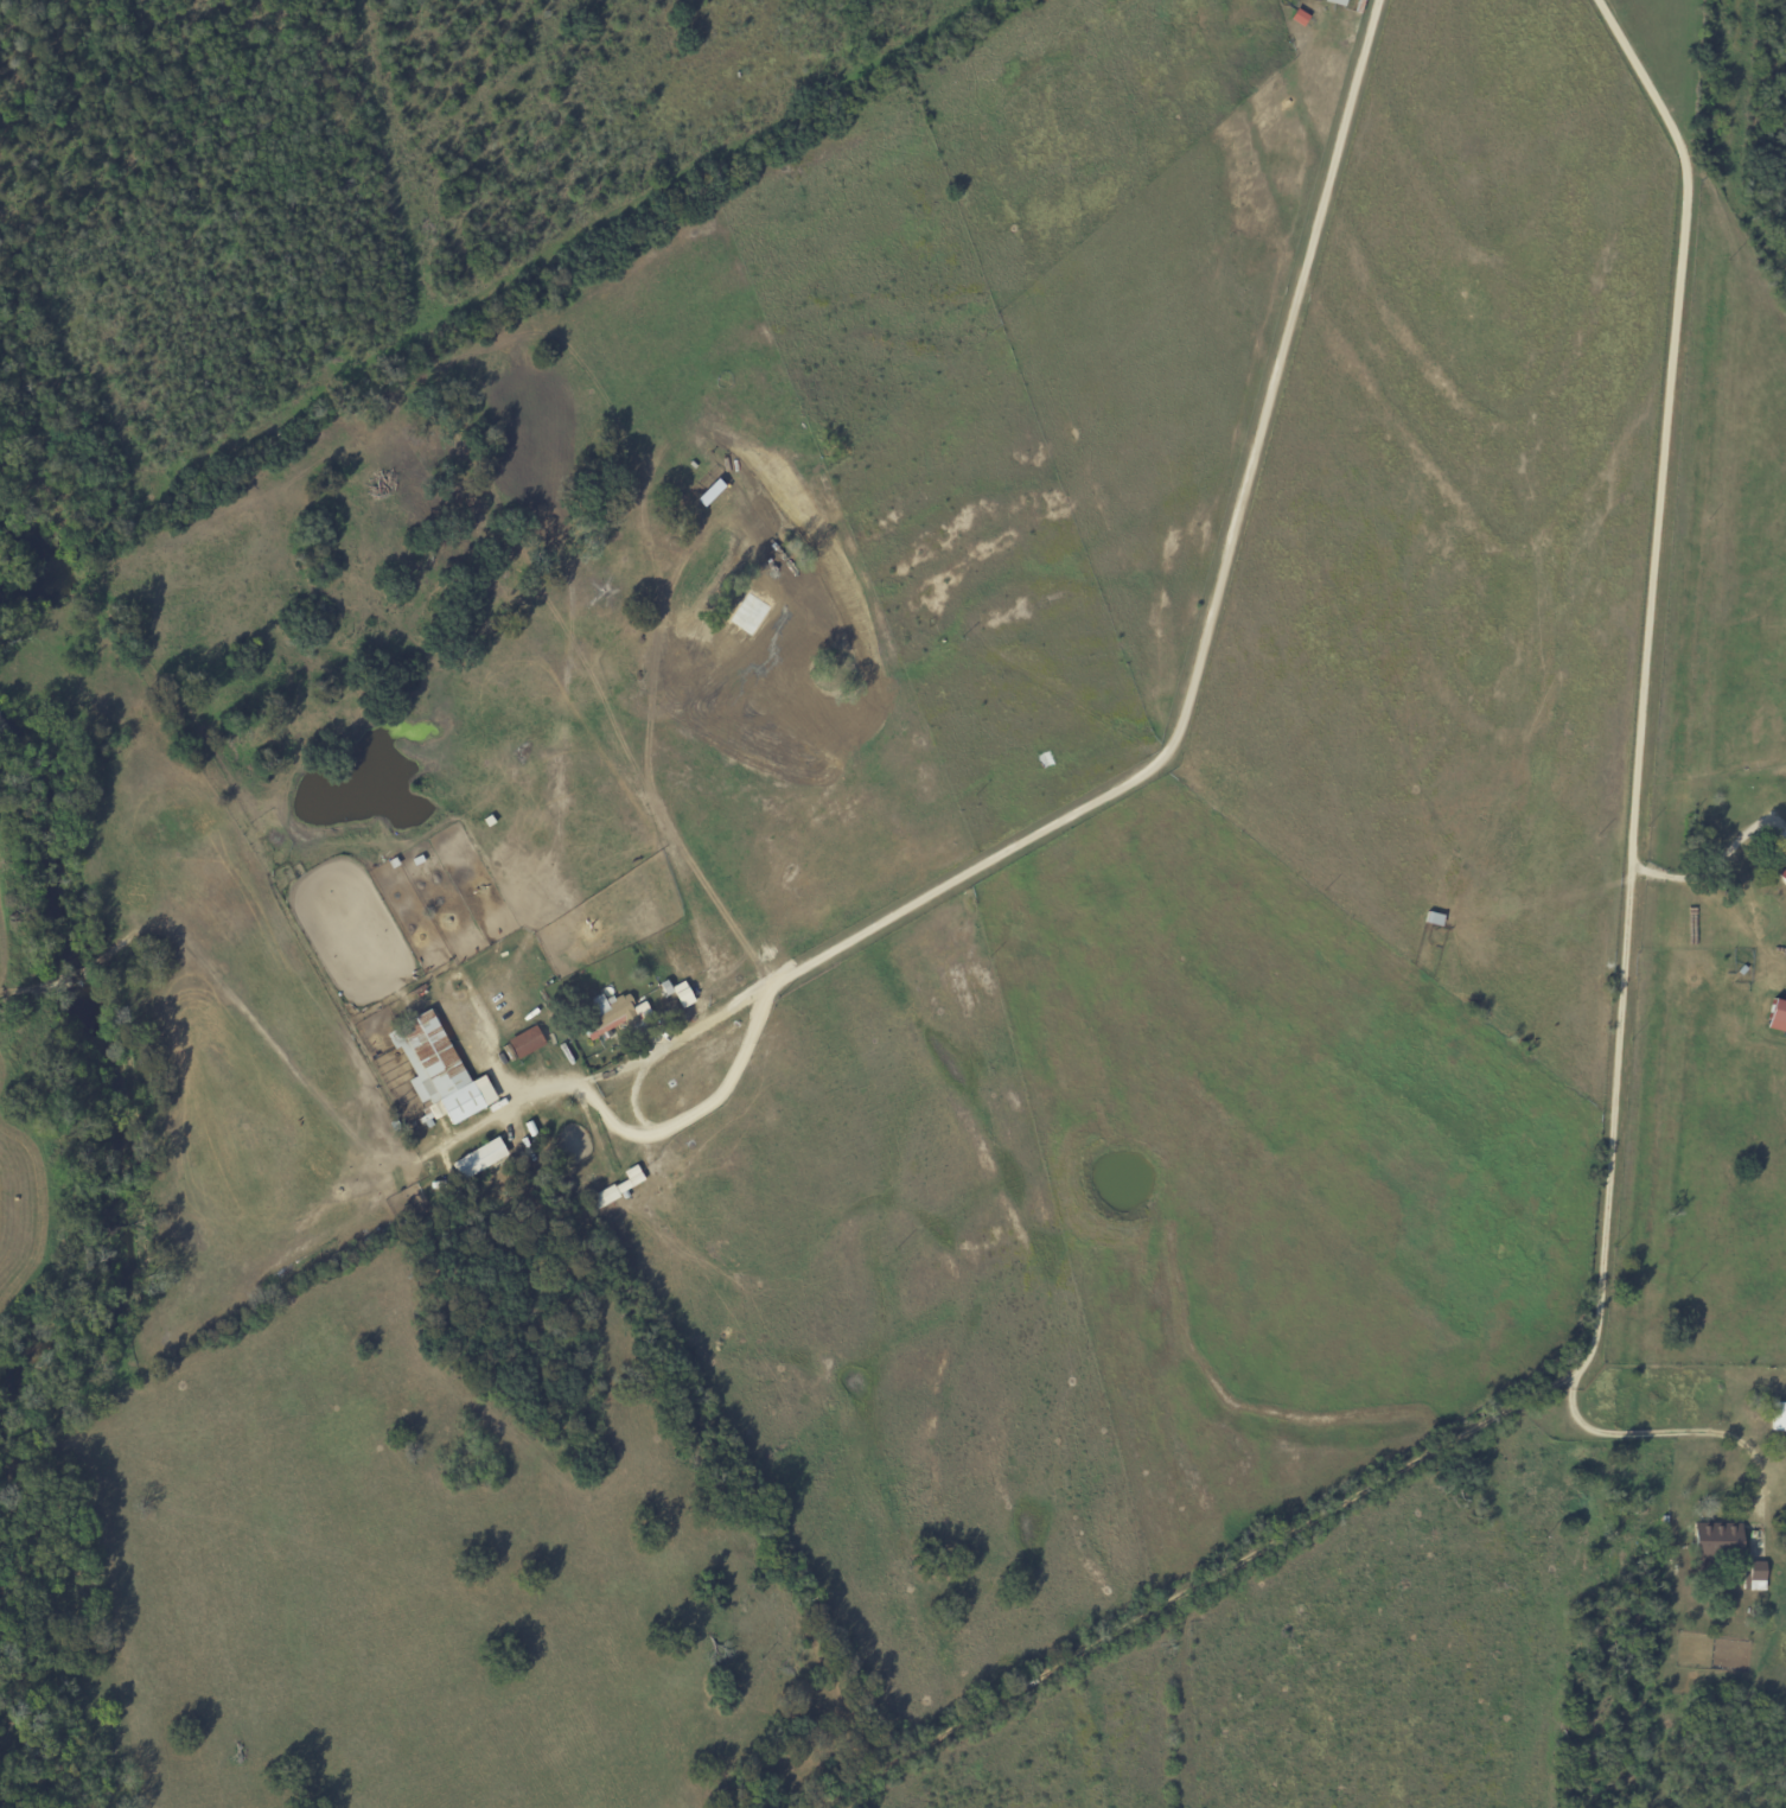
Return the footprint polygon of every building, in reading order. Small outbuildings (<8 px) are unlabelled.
[(1774,876),(1785,889),(1785,865),(1774,876)] [(699,1002),(689,980),(674,987),(671,980),(662,984),(671,1002),(680,998),(684,1008),(699,1002)] [(655,1016),(648,1001),(637,1006),(630,989),(592,1006),(601,1026),(589,1032),(594,1044),(608,1038),(605,1033),(628,1022),(630,1027),(655,1016)] [(1766,1000),(1761,1030),(1785,1034),(1785,1003),(1766,1000)] [(502,1101),(489,1075),(473,1083),(437,1010),(389,1033),(398,1051),(405,1048),(419,1078),(413,1081),(424,1104),(429,1102),(437,1120),(451,1113),(456,1124),(502,1101)] [(512,1039),(520,1058),(548,1045),(540,1026),(512,1039)] [(513,1155),(503,1137),(454,1164),(464,1182),(513,1155)] [(1769,1402),(1769,1431),(1785,1432),(1785,1403),(1769,1402)] [(1689,1556),(1738,1557),(1738,1524),(1689,1523),(1689,1556)] [(1763,1561),(1746,1562),(1746,1592),(1764,1591),(1763,1561)]
